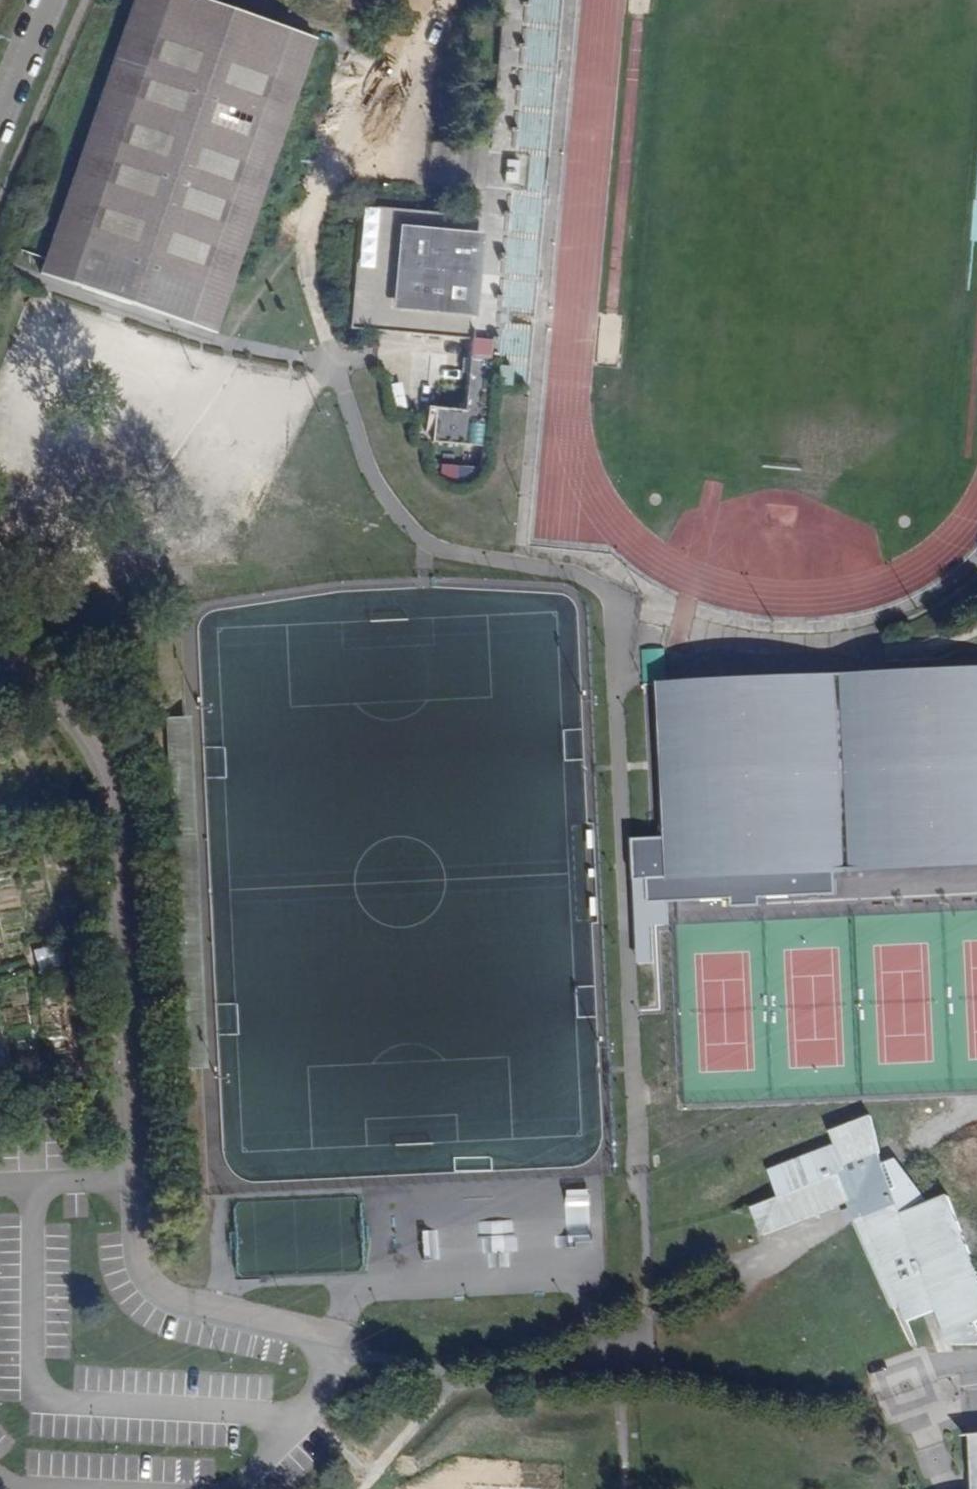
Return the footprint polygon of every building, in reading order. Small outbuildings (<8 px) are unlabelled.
[(195,0),(138,0),(44,276),(220,336),(319,42),(195,0)] [(477,187),(475,214),(363,203),(351,326),(480,337),(474,407),(438,403),(434,439),(486,444),(491,379),(527,382),(532,322),(513,320),(514,312),(534,314),(563,0),(503,0),(487,187),(477,187)] [(436,462),(434,474),(467,479),(469,466),(436,462)] [(868,1118),(828,1134),(833,1146),(765,1173),(776,1200),(749,1211),(759,1238),(844,1206),(851,1221),(890,1311),(897,1308),(903,1324),(934,1312),(947,1346),(976,1346),(976,1334),(973,1325),(976,1323),(976,1265),(950,1196),(930,1203),(905,1151),(883,1165),(868,1118)] [(588,1190),(566,1190),(565,1232),(587,1233),(588,1190)] [(420,1231),(421,1259),(437,1259),(436,1231),(420,1231)] [(496,1251),(517,1248),(514,1233),(493,1237),(496,1251)] [(897,1308),(890,1311),(896,1326),(903,1324),(897,1308)]
